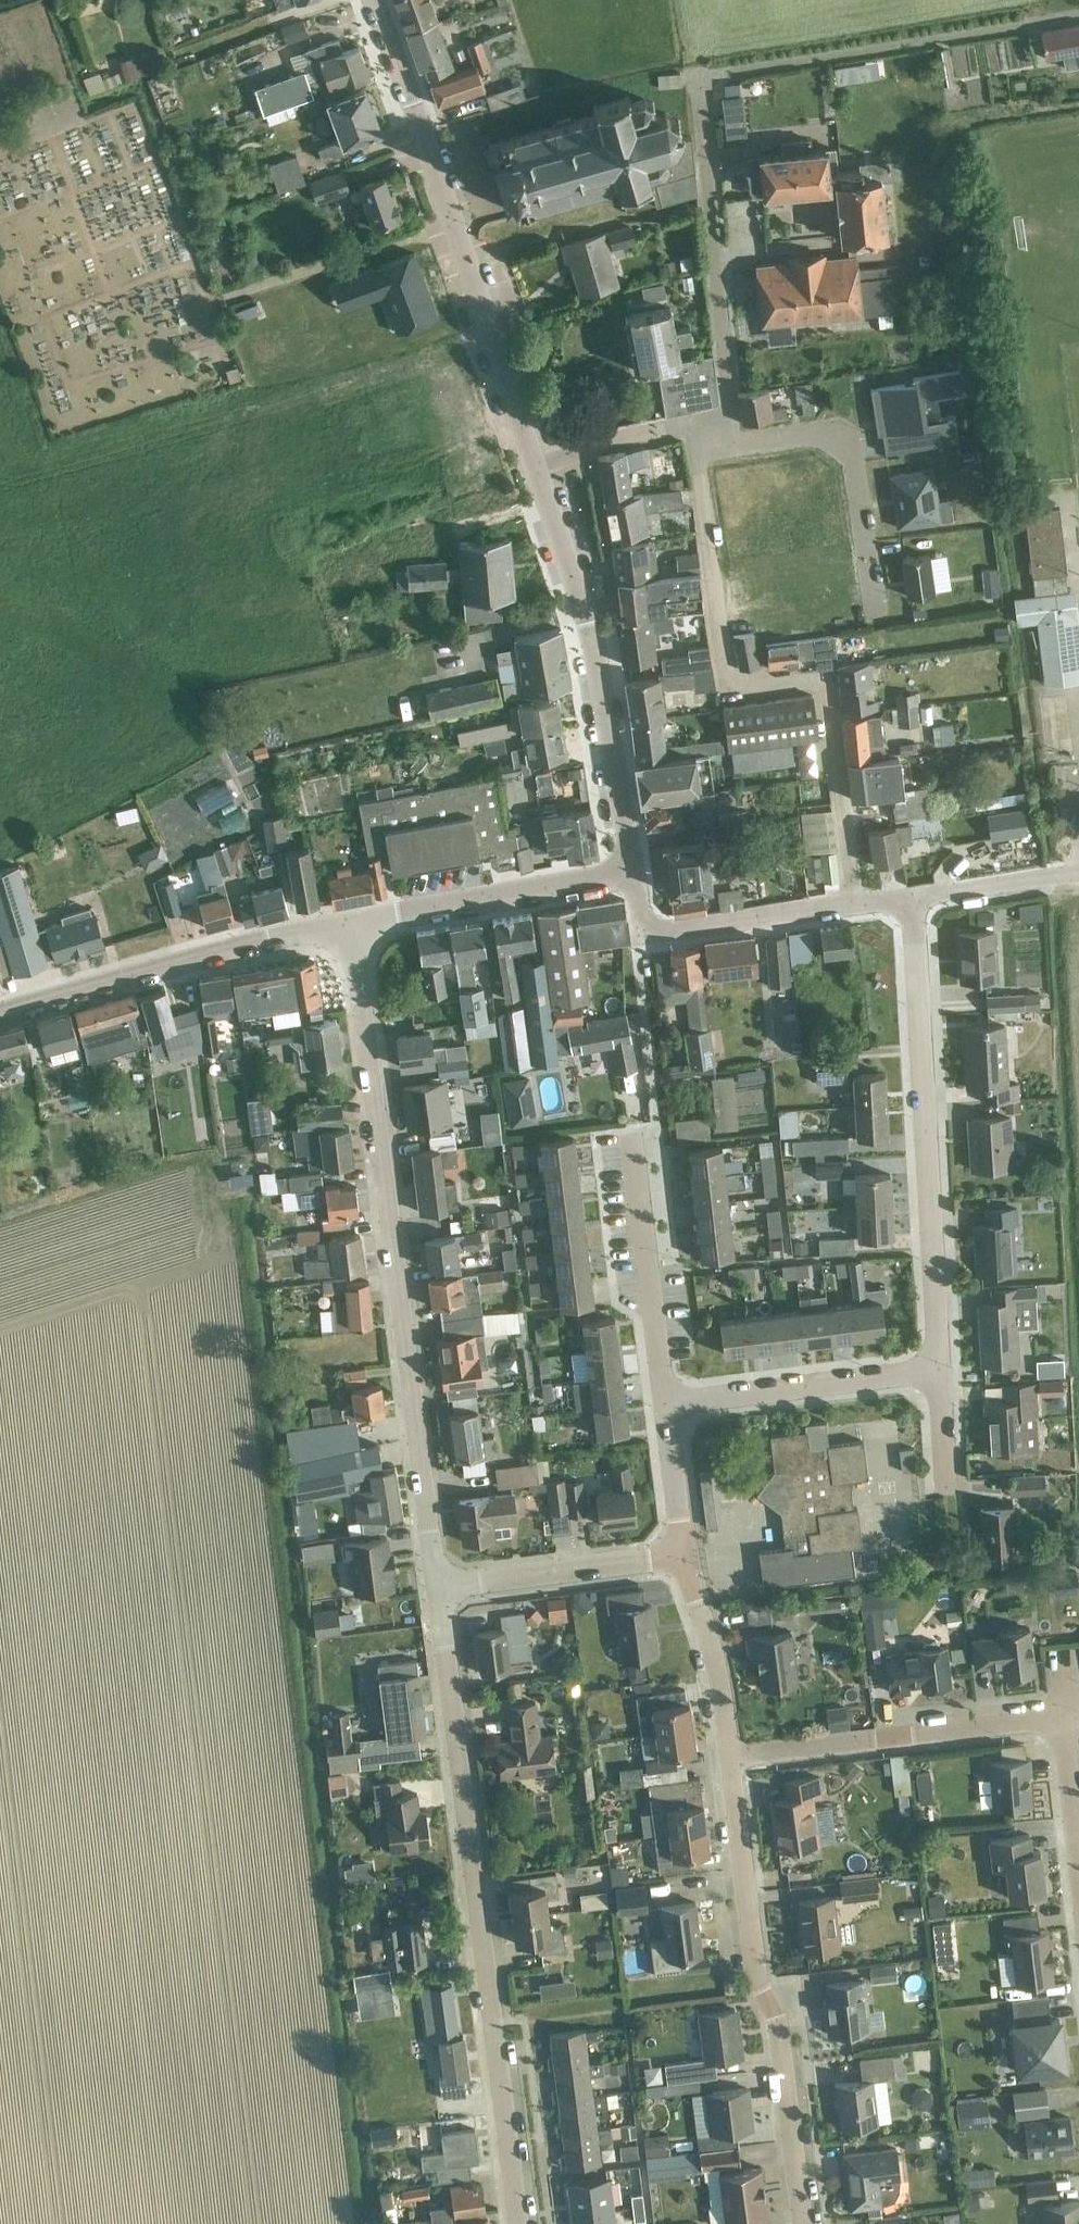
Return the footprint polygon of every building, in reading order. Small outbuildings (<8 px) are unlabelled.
[(163,5),(169,20),(192,11),(187,0),(175,0),(163,5)] [(241,5),(246,18),(271,8),(268,0),(256,0),(241,5)] [(277,9),(299,1),(301,0),(274,0),(277,9)] [(402,15),(408,32),(445,19),(443,13),(438,15),(433,0),(397,0),(402,15)] [(445,19),(408,32),(411,41),(420,67),(426,65),(429,75),(429,76),(430,76),(456,67),(442,25),(446,23),(445,19)] [(307,36),(301,21),(283,28),(288,43),(307,36)] [(1043,29),(1047,56),(1065,53),(1067,68),(1078,66),(1078,22),(1043,29)] [(258,87),(255,88),(264,114),(267,114),(372,76),(361,46),(345,52),(340,38),(308,48),(318,76),(310,79),(307,70),(258,87)] [(431,80),(431,81),(434,80),(435,84),(432,85),(439,105),(487,88),(481,70),(492,67),(483,40),(471,44),(478,63),(431,80)] [(463,48),(454,51),(457,60),(466,57),(463,48)] [(945,48),(937,49),(943,85),(951,83),(945,48)] [(133,57),(116,63),(118,70),(122,80),(139,74),(133,57)] [(99,71),(83,77),(89,94),(105,88),(122,81),(122,80),(118,70),(101,77),(99,71)] [(682,85),(680,72),(659,74),(660,88),(682,85)] [(526,97),(521,81),(486,93),(491,108),(526,97)] [(369,136),(383,130),(367,87),(330,101),(344,139),(321,147),(325,159),(344,152),(348,146),(353,149),(359,147),(362,141),(367,144),(372,142),(369,136)] [(486,150),(486,151),(488,151),(488,152),(490,157),(488,159),(490,160),(491,159),(497,162),(499,167),(495,168),(495,169),(496,171),(500,170),(500,171),(504,184),(500,186),(501,190),(505,189),(505,191),(506,193),(508,192),(509,195),(517,192),(521,207),(522,208),(519,209),(519,210),(520,211),(522,210),(523,215),(526,214),(525,212),(533,210),(534,212),(536,211),(535,209),(555,203),(555,205),(557,205),(556,203),(575,197),(575,199),(578,198),(577,196),(580,196),(581,200),(595,196),(593,192),(596,191),(596,193),(599,192),(598,190),(619,184),(620,189),(618,189),(619,192),(621,191),(622,195),(623,194),(628,212),(696,193),(691,136),(684,137),(685,135),(682,134),(678,122),(680,120),(679,118),(677,120),(666,114),(666,111),(664,111),(664,113),(654,116),(656,113),(659,114),(659,112),(656,111),(655,104),(657,102),(655,100),(653,102),(647,100),(648,98),(646,97),(645,100),(631,103),(630,100),(632,99),(632,97),(629,98),(628,95),(626,95),(627,98),(600,106),(599,103),(597,104),(597,106),(595,107),(595,110),(598,109),(599,114),(579,119),(579,116),(576,117),(576,120),(574,121),(573,117),(559,120),(560,125),(557,125),(556,122),(554,123),(555,126),(536,131),(536,128),(533,129),(534,132),(515,137),(514,134),(512,134),(513,137),(504,140),(503,137),(501,137),(502,140),(494,142),(493,140),(491,140),(492,144),(489,149),(486,149),(486,150)] [(253,107),(227,116),(230,127),(256,117),(253,107)] [(725,115),(727,135),(747,133),(745,113),(725,115)] [(839,173),(839,172),(837,149),(815,151),(814,139),(784,142),(785,153),(749,157),(753,196),(832,189),(832,185),(831,185),(830,174),(839,173)] [(280,191),(308,182),(299,154),(272,163),(280,191)] [(839,173),(830,174),(831,185),(832,185),(838,184),(844,240),(884,236),(889,235),(884,180),(903,178),(901,160),(863,164),(863,170),(839,172),(839,173)] [(319,201),(351,191),(345,172),(314,182),(319,201)] [(363,185),(371,208),(358,212),(364,229),(403,216),(394,189),(390,191),(386,177),(363,185)] [(611,250),(637,243),(632,227),(564,246),(569,263),(574,261),(584,297),(621,286),(611,250)] [(352,275),(331,283),(339,302),(381,286),(384,294),(398,332),(407,328),(419,324),(439,316),(432,297),(425,279),(415,252),(387,262),(352,275)] [(692,254),(679,256),(681,269),(694,267),(692,254)] [(859,256),(845,258),(827,259),(827,256),(790,260),(790,263),(760,266),(765,323),(908,309),(904,264),(891,266),(860,269),(859,258),(859,256)] [(266,263),(268,270),(279,266),(277,260),(266,263)] [(675,274),(673,264),(664,265),(665,276),(675,274)] [(691,275),(681,277),(684,292),(693,291),(691,275)] [(664,282),(641,285),(644,300),(666,296),(664,282)] [(668,417),(721,405),(715,356),(681,361),(678,341),(693,339),(691,326),(675,328),(672,308),(628,316),(637,370),(660,367),(668,417)] [(237,365),(225,368),(229,382),(241,379),(237,365)] [(887,386),(871,388),(871,390),(873,390),(876,390),(879,411),(882,431),(878,432),(878,434),(880,434),(883,433),(884,443),(886,452),(920,447),(939,444),(956,441),(954,430),(953,419),(943,421),(928,423),(923,424),(922,417),(919,399),(924,398),(947,394),(963,391),(959,369),(934,374),(913,377),(914,381),(887,386)] [(811,382),(794,384),(797,401),(814,399),(811,382)] [(621,398),(619,390),(614,387),(606,388),(602,394),(604,402),(610,405),(612,416),(616,415),(620,414),(618,404),(621,398)] [(768,388),(738,393),(743,423),(784,416),(783,410),(772,412),(768,388)] [(814,400),(802,402),(803,413),(815,412),(814,400)] [(605,501),(634,496),(629,468),(634,468),(634,469),(648,467),(645,448),(598,457),(605,501)] [(974,460),(973,450),(963,451),(964,461),(974,460)] [(933,468),(890,475),(898,527),(954,518),(950,497),(938,499),(933,468)] [(682,477),(668,479),(670,488),(683,486),(682,477)] [(681,488),(634,496),(605,501),(613,539),(650,533),(646,512),(684,506),(681,488)] [(1035,596),(1016,598),(1019,621),(1040,618),(1048,683),(1078,679),(1078,670),(1070,592),(1068,572),(1060,505),(1025,509),(1033,576),(1035,596)] [(510,536),(458,540),(461,567),(461,579),(465,620),(503,617),(502,599),(515,598),(510,536)] [(641,543),(614,546),(616,562),(616,565),(618,581),(650,577),(649,561),(651,561),(650,551),(649,542),(641,543)] [(697,554),(677,556),(679,574),(702,572),(699,554),(697,554)] [(903,558),(909,596),(935,592),(929,554),(903,558)] [(407,570),(395,571),(396,587),(445,582),(445,580),(444,568),(443,561),(406,564),(407,570)] [(985,570),(989,594),(1000,592),(996,568),(985,570)] [(679,574),(650,577),(618,581),(622,617),(616,618),(617,619),(651,615),(706,610),(702,572),(679,574)] [(651,615),(617,619),(620,643),(622,663),(623,663),(656,659),(654,643),(661,642),(659,631),(653,632),(651,615)] [(462,617),(449,618),(451,631),(463,630),(462,617)] [(1007,624),(998,625),(1000,638),(1009,637),(1007,624)] [(517,647),(497,651),(503,681),(506,698),(509,697),(571,685),(572,685),(561,628),(561,627),(514,635),(517,647)] [(755,635),(736,637),(742,670),(761,668),(755,635)] [(817,669),(838,666),(835,636),(768,646),(771,668),(801,664),(801,659),(815,657),(817,669)] [(662,659),(663,673),(713,670),(713,669),(712,669),(709,645),(689,647),(690,655),(662,659)] [(851,665),(838,667),(843,710),(877,707),(874,682),(884,681),(883,667),(870,669),(870,662),(851,665)] [(660,679),(626,683),(628,697),(632,722),(632,723),(663,719),(667,718),(663,688),(666,688),(666,690),(695,686),(696,692),(715,689),(716,689),(713,670),(692,671),(663,673),(660,674),(660,679)] [(497,677),(427,693),(432,718),(503,702),(498,682),(497,677)] [(915,693),(898,694),(899,703),(916,702),(915,693)] [(818,737),(812,694),(724,706),(730,749),(818,737)] [(524,732),(563,725),(558,697),(509,704),(512,719),(481,725),(458,729),(461,746),(524,732)] [(936,719),(947,718),(944,699),(933,701),(936,719)] [(918,706),(898,708),(900,726),(920,724),(918,706)] [(881,716),(844,721),(849,760),(872,757),(870,745),(885,743),(881,716)] [(667,746),(663,719),(632,723),(638,763),(668,760),(697,756),(724,753),(722,739),(667,746)] [(940,725),(942,743),(953,741),(951,724),(940,725)] [(514,763),(501,766),(503,776),(531,770),(529,762),(568,755),(563,725),(524,732),(527,746),(511,749),(512,751),(514,763)] [(917,741),(901,743),(902,753),(918,751),(917,741)] [(265,744),(252,747),(254,757),(268,754),(265,744)] [(791,744),(732,751),(734,771),(794,763),(791,744)] [(697,756),(668,760),(638,763),(643,801),(687,795),(702,794),(697,756)] [(428,762),(422,757),(413,766),(419,772),(428,762)] [(898,759),(849,764),(852,797),(902,792),(898,759)] [(580,768),(568,769),(569,779),(581,777),(580,768)] [(393,872),(493,855),(495,862),(500,866),(520,862),(523,869),(517,834),(516,827),(508,828),(499,777),(421,791),(395,795),(392,796),(360,803),(369,854),(390,850),(393,872)] [(420,784),(394,789),(395,795),(421,791),(420,784)] [(909,790),(893,806),(895,821),(909,819),(909,822),(941,817),(941,815),(932,816),(928,787),(914,789),(909,790)] [(702,794),(687,795),(689,806),(708,804),(716,802),(715,792),(702,794)] [(687,795),(643,801),(645,816),(647,816),(648,825),(665,822),(666,828),(691,825),(689,806),(687,795)] [(836,849),(831,806),(801,810),(806,852),(836,849)] [(1025,807),(988,813),(992,838),(1029,832),(1025,807)] [(591,808),(530,818),(535,851),(567,846),(569,858),(598,854),(591,808)] [(742,810),(718,813),(720,827),(744,824),(742,810)] [(269,848),(287,845),(282,815),(264,819),(269,848)] [(948,816),(941,817),(944,838),(951,837),(948,816)] [(944,838),(941,817),(909,822),(909,825),(870,830),(875,865),(901,860),(900,844),(912,843),(912,837),(927,835),(928,841),(944,839),(944,838)] [(527,832),(517,834),(523,870),(534,868),(530,845),(529,845),(527,832)] [(242,841),(246,854),(263,849),(259,836),(242,841)] [(708,840),(664,846),(670,892),(673,892),(673,899),(674,899),(676,918),(678,917),(694,914),(706,912),(703,889),(714,887),(712,871),(714,871),(712,859),(711,859),(708,840)] [(161,861),(179,854),(176,845),(157,852),(161,861)] [(297,905),(318,902),(309,845),(287,849),(297,905)] [(214,851),(223,874),(236,869),(227,846),(214,851)] [(835,852),(822,853),(825,882),(840,880),(837,862),(836,851),(835,852)] [(822,878),(821,856),(807,857),(809,878),(822,878)] [(380,857),(370,859),(372,871),(372,873),(383,871),(380,857)] [(275,862),(260,866),(262,877),(277,873),(275,862)] [(208,869),(213,883),(210,883),(212,888),(196,893),(206,928),(235,919),(227,894),(223,880),(219,865),(208,869)] [(15,973),(48,963),(47,959),(56,956),(57,961),(76,955),(76,956),(77,956),(77,955),(84,952),(85,954),(86,953),(86,952),(104,946),(94,913),(92,914),(90,909),(61,918),(63,923),(38,930),(19,866),(0,872),(0,923),(15,973)] [(340,877),(329,879),(333,904),(376,897),(376,896),(372,873),(372,871),(352,875),(351,866),(339,868),(340,877)] [(383,871),(372,873),(376,896),(388,894),(383,873),(383,871)] [(159,885),(168,915),(181,911),(172,881),(159,885)] [(246,902),(240,904),(246,925),(289,913),(281,885),(244,895),(246,902)] [(742,888),(719,892),(721,910),(744,906),(742,888)] [(538,911),(543,944),(546,960),(554,1024),(567,1022),(568,1022),(584,1019),(581,1000),(589,999),(588,990),(586,975),(597,973),(592,940),(629,935),(628,928),(624,898),(607,900),(595,903),(576,905),(538,911)] [(994,910),(979,911),(979,923),(994,922),(994,910)] [(507,999),(520,996),(513,953),(537,949),(532,913),(494,919),(507,999)] [(452,926),(451,927),(455,955),(458,974),(468,1039),(499,1034),(496,1017),(489,1018),(484,986),(478,987),(477,979),(471,980),(469,964),(476,963),(475,955),(487,953),(482,921),(479,922),(466,924),(464,924),(464,925),(452,927),(452,926)] [(856,968),(851,924),(820,928),(824,957),(845,954),(847,969),(856,968)] [(424,931),(418,932),(427,990),(428,997),(447,994),(443,967),(441,957),(455,955),(451,927),(424,931)] [(793,966),(816,963),(812,929),(789,932),(793,966)] [(994,930),(959,932),(962,980),(997,978),(994,930)] [(787,935),(767,937),(772,986),(791,984),(787,935)] [(705,946),(699,947),(701,967),(708,967),(709,979),(759,973),(754,936),(732,938),(732,939),(728,940),(728,939),(705,942),(705,946)] [(675,983),(658,986),(660,1004),(686,1001),(690,1031),(687,1031),(691,1061),(669,1064),(670,1076),(711,1071),(710,1065),(717,1064),(711,1028),(708,1028),(701,981),(703,980),(699,947),(671,950),(672,958),(675,983)] [(306,1014),(323,1010),(314,959),(233,973),(242,1029),(262,1025),(306,1014)] [(511,1008),(500,1014),(508,1069),(559,1059),(559,1054),(554,1024),(546,960),(522,964),(526,990),(528,1006),(511,1008)] [(229,974),(201,978),(203,990),(207,1016),(202,1017),(208,1053),(219,1051),(214,1024),(214,1020),(236,1016),(232,990),(229,974)] [(197,1007),(179,1012),(182,1023),(175,1025),(166,990),(165,990),(163,990),(142,996),(153,1034),(163,1031),(171,1060),(204,1051),(197,1007)] [(135,993),(75,1011),(85,1044),(86,1044),(90,1061),(92,1061),(96,1073),(114,1068),(111,1055),(148,1044),(144,1024),(135,993)] [(1025,994),(987,996),(988,1012),(994,1012),(1017,1010),(1041,1009),(1040,993),(1025,994)] [(323,1013),(323,1010),(306,1014),(262,1025),(267,1024),(269,1040),(292,1036),(292,1038),(298,1042),(301,1069),(343,1063),(336,1018),(324,1019),(323,1013)] [(1017,1010),(994,1012),(994,1019),(1017,1018),(1017,1010)] [(78,1041),(70,1012),(28,1023),(33,1043),(43,1040),(46,1050),(78,1041)] [(567,1022),(554,1024),(559,1054),(573,1051),(613,1043),(619,1073),(637,1069),(632,1040),(626,1013),(588,1020),(589,1026),(584,1027),(583,1022),(568,1025),(568,1022),(567,1022)] [(31,1050),(24,1025),(0,1032),(0,1053),(2,1052),(4,1058),(31,1050)] [(1005,1101),(1020,1100),(1019,1084),(1008,1084),(1005,1025),(965,1028),(968,1088),(982,1087),(983,1102),(1005,1101)] [(445,1045),(434,1046),(432,1032),(400,1036),(404,1067),(436,1063),(435,1061),(440,1061),(442,1077),(455,1075),(470,1074),(471,1073),(469,1057),(447,1060),(445,1045)] [(803,1043),(793,1043),(793,1054),(804,1053),(803,1043)] [(230,1075),(240,1074),(239,1061),(228,1062),(230,1075)] [(855,1106),(886,1104),(885,1072),(858,1074),(857,1061),(815,1063),(816,1082),(854,1080),(855,1106)] [(78,1063),(64,1065),(70,1092),(94,1086),(89,1064),(79,1066),(78,1063)] [(470,1074),(455,1075),(456,1083),(471,1082),(470,1074)] [(538,1121),(529,1076),(503,1081),(512,1126),(538,1121)] [(732,1076),(710,1079),(715,1131),(737,1128),(732,1076)] [(406,1087),(412,1129),(451,1123),(445,1081),(406,1087)] [(298,1104),(301,1127),(322,1125),(344,1122),(341,1099),(298,1104)] [(1020,1100),(1005,1101),(1005,1112),(1021,1111),(1020,1100)] [(888,1135),(886,1104),(855,1106),(857,1137),(888,1135)] [(799,1134),(799,1109),(780,1110),(781,1136),(799,1134)] [(973,1169),(1013,1167),(1010,1117),(973,1119),(974,1144),(972,1145),(973,1169)] [(677,1141),(708,1138),(706,1120),(675,1123),(677,1141)] [(500,1123),(483,1124),(484,1140),(502,1139),(500,1123)] [(257,1124),(235,1128),(236,1139),(258,1136),(257,1124)] [(297,1127),(297,1128),(298,1140),(300,1154),(311,1153),(313,1168),(354,1163),(350,1126),(323,1129),(322,1125),(301,1127),(297,1127)] [(455,1127),(431,1130),(433,1150),(457,1147),(455,1127)] [(121,1132),(108,1133),(109,1142),(122,1140),(121,1132)] [(545,1170),(577,1166),(574,1138),(541,1142),(545,1170)] [(794,1140),(795,1154),(816,1153),(824,1153),(850,1152),(849,1138),(794,1140)] [(512,1145),(513,1157),(524,1156),(522,1143),(512,1145)] [(693,1178),(726,1173),(723,1146),(690,1150),(693,1178)] [(456,1208),(452,1182),(445,1182),(443,1166),(459,1164),(457,1147),(433,1150),(415,1152),(422,1212),(456,1208)] [(868,1152),(869,1162),(898,1160),(897,1150),(868,1152)] [(816,1153),(816,1162),(824,1161),(824,1153),(816,1153)] [(764,1169),(776,1167),(774,1155),(762,1156),(764,1169)] [(852,1177),(851,1160),(824,1161),(816,1162),(817,1179),(852,1177)] [(243,1184),(266,1178),(263,1165),(240,1170),(243,1184)] [(581,1193),(577,1166),(545,1170),(548,1197),(581,1193)] [(777,1180),(776,1167),(764,1169),(765,1182),(777,1180)] [(275,1178),(277,1193),(292,1191),(301,1190),(324,1187),(322,1171),(290,1176),(277,1177),(276,1177),(275,1178)] [(516,1173),(517,1185),(528,1184),(526,1171),(516,1173)] [(726,1173),(693,1178),(697,1204),(729,1200),(728,1189),(745,1187),(743,1171),(726,1173)] [(843,1207),(858,1206),(893,1204),(891,1173),(857,1175),(857,1191),(843,1192),(843,1207)] [(329,1203),(331,1216),(324,1217),(325,1229),(347,1227),(345,1215),(360,1213),(356,1185),(340,1187),(340,1185),(324,1187),(301,1190),(303,1206),(329,1203)] [(584,1220),(581,1193),(548,1197),(551,1224),(584,1220)] [(1054,1213),(1053,1196),(1042,1197),(1042,1214),(1054,1213)] [(518,1198),(520,1211),(530,1209),(529,1197),(518,1198)] [(733,1227),(729,1200),(697,1204),(700,1231),(733,1227)] [(893,1204),(858,1206),(860,1237),(895,1235),(893,1204)] [(770,1223),(782,1221),(780,1208),(768,1210),(770,1223)] [(1013,1224),(1018,1223),(1018,1208),(988,1210),(989,1224),(978,1225),(980,1254),(978,1254),(979,1273),(1016,1271),(1013,1224)] [(485,1212),(487,1227),(507,1225),(505,1210),(485,1212)] [(460,1220),(450,1221),(451,1232),(461,1231),(460,1220)] [(587,1247),(584,1220),(551,1224),(555,1251),(587,1247)] [(782,1221),(770,1223),(771,1236),(783,1234),(782,1221)] [(522,1225),(523,1238),(534,1236),(532,1224),(522,1225)] [(736,1254),(733,1227),(700,1231),(703,1258),(736,1254)] [(321,1231),(298,1234),(299,1244),(318,1241),(320,1259),(304,1261),(306,1276),(365,1269),(360,1233),(330,1237),(330,1240),(322,1241),(321,1231)] [(481,1232),(426,1238),(430,1268),(437,1267),(438,1278),(430,1279),(501,1271),(501,1269),(463,1274),(461,1261),(459,1261),(458,1250),(483,1247),(482,1242),(481,1232)] [(822,1255),(856,1253),(855,1236),(821,1239),(822,1255)] [(782,1255),(780,1240),(769,1241),(771,1256),(782,1255)] [(795,1253),(806,1253),(806,1243),(795,1243),(795,1253)] [(590,1274),(587,1247),(555,1251),(558,1278),(590,1274)] [(525,1253),(527,1265),(537,1264),(536,1251),(525,1253)] [(862,1261),(849,1262),(851,1274),(854,1304),(859,1336),(886,1333),(883,1305),(887,1304),(887,1301),(889,1299),(888,1292),(885,1290),(885,1287),(866,1289),(862,1261)] [(809,1262),(797,1264),(798,1277),(811,1276),(809,1262)] [(851,1274),(849,1262),(837,1264),(838,1275),(851,1274)] [(798,1277),(797,1264),(784,1265),(786,1279),(798,1277)] [(744,1268),(745,1279),(758,1278),(756,1266),(744,1268)] [(745,1279),(744,1268),(731,1269),(732,1281),(745,1279)] [(501,1271),(430,1279),(433,1305),(439,1304),(441,1319),(468,1316),(465,1289),(479,1288),(503,1285),(501,1271)] [(590,1274),(558,1278),(561,1307),(594,1303),(590,1274)] [(539,1278),(530,1280),(528,1280),(530,1293),(541,1292),(539,1278)] [(321,1310),(323,1329),(373,1325),(368,1281),(346,1283),(345,1279),(322,1281),(324,1291),(347,1289),(348,1300),(333,1301),(334,1309),(321,1310)] [(993,1302),(980,1303),(984,1364),(1018,1362),(1014,1301),(1037,1300),(1036,1286),(992,1289),(993,1302)] [(814,1309),(812,1296),(801,1297),(802,1310),(807,1343),(834,1340),(829,1307),(814,1309)] [(854,1304),(829,1307),(834,1340),(859,1336),(854,1304)] [(444,1339),(439,1340),(441,1361),(443,1370),(439,1373),(440,1383),(444,1385),(445,1387),(446,1387),(448,1400),(452,1399),(476,1396),(479,1395),(477,1383),(482,1382),(480,1367),(485,1366),(488,1366),(485,1334),(519,1330),(517,1310),(482,1314),(468,1316),(441,1319),(444,1339)] [(802,1310),(776,1313),(780,1346),(807,1343),(802,1310)] [(564,1323),(576,1321),(575,1313),(563,1315),(564,1323)] [(780,1346),(776,1313),(748,1317),(753,1350),(780,1346)] [(753,1350),(748,1317),(720,1320),(724,1353),(753,1350)] [(587,1352),(619,1348),(616,1318),(583,1322),(587,1352)] [(546,1324),(535,1326),(537,1341),(548,1340),(546,1324)] [(619,1348),(587,1352),(590,1381),(623,1377),(619,1348)] [(549,1353),(538,1354),(540,1370),(551,1369),(549,1353)] [(1067,1377),(1067,1361),(1042,1362),(1043,1379),(1067,1377)] [(346,1384),(368,1381),(365,1367),(344,1370),(346,1384)] [(575,1383),(573,1383),(576,1410),(594,1408),(626,1404),(623,1377),(590,1381),(575,1383)] [(1063,1380),(1041,1382),(1041,1395),(1064,1393),(1063,1380)] [(1035,1383),(1004,1385),(986,1386),(986,1404),(989,1451),(1029,1449),(1036,1448),(1035,1415),(1037,1415),(1035,1383)] [(348,1416),(349,1420),(359,1419),(358,1416),(386,1412),(382,1384),(353,1389),(355,1403),(347,1404),(347,1406),(330,1409),(329,1404),(311,1406),(313,1421),(331,1419),(348,1416)] [(554,1384),(542,1384),(543,1398),(555,1397),(554,1384)] [(476,1396),(452,1399),(454,1414),(478,1410),(476,1396)] [(544,1403),(531,1404),(532,1415),(545,1413),(544,1403)] [(626,1404),(594,1408),(597,1436),(630,1432),(626,1404)] [(455,1460),(497,1454),(495,1437),(482,1438),(479,1410),(478,1410),(454,1414),(448,1414),(455,1460)] [(557,1412),(545,1413),(547,1427),(558,1426),(557,1412)] [(545,1413),(532,1415),(534,1429),(547,1427),(545,1413)] [(757,1491),(782,1510),(786,1547),(760,1549),(764,1585),(856,1574),(853,1547),(863,1545),(859,1507),(841,1509),(840,1504),(847,1503),(845,1492),(853,1492),(852,1478),(869,1476),(865,1441),(830,1445),(827,1418),(807,1421),(808,1429),(772,1433),(776,1468),(757,1491)] [(290,1431),(289,1432),(298,1500),(301,1500),(353,1490),(358,1519),(363,1519),(366,1533),(387,1529),(385,1516),(401,1513),(394,1467),(384,1470),(379,1445),(362,1449),(357,1419),(329,1424),(290,1431)] [(875,1419),(875,1437),(909,1437),(909,1419),(875,1419)] [(900,1448),(903,1471),(917,1469),(915,1446),(900,1448)] [(538,1482),(548,1481),(551,1481),(548,1455),(536,1457),(538,1482)] [(601,1524),(636,1520),(629,1465),(612,1468),(615,1489),(596,1492),(601,1524)] [(1011,1494),(1045,1492),(1044,1476),(1010,1478),(1011,1494)] [(551,1481),(548,1481),(552,1512),(570,1510),(567,1483),(566,1479),(551,1481)] [(567,1483),(570,1510),(571,1516),(587,1514),(583,1481),(567,1483)] [(512,1536),(510,1517),(515,1516),(512,1493),(460,1500),(465,1542),(512,1536)] [(979,1559),(1017,1557),(1014,1506),(981,1508),(983,1544),(978,1544),(979,1559)] [(549,1523),(543,1524),(545,1533),(554,1532),(554,1526),(550,1527),(549,1523)] [(387,1537),(344,1543),(346,1558),(352,1557),(357,1593),(394,1588),(391,1571),(396,1571),(393,1553),(389,1554),(387,1537)] [(1053,1593),(1078,1590),(1078,1589),(1077,1570),(1051,1573),(1053,1593)] [(844,1585),(844,1594),(858,1592),(857,1584),(844,1585)] [(652,1605),(645,1606),(643,1588),(606,1592),(608,1610),(615,1610),(617,1628),(619,1628),(623,1660),(656,1656),(652,1623),(654,1623),(652,1605)] [(572,1602),(581,1613),(593,1603),(584,1592),(572,1602)] [(565,1596),(547,1598),(548,1612),(566,1610),(565,1596)] [(877,1596),(859,1599),(866,1649),(883,1646),(877,1596)] [(840,1599),(807,1603),(808,1613),(842,1609),(840,1599)] [(789,1602),(747,1607),(749,1624),(773,1622),(773,1618),(791,1615),(789,1602)] [(317,1634),(342,1630),(339,1610),(314,1614),(317,1634)] [(526,1618),(532,1626),(541,1619),(534,1611),(526,1618)] [(946,1613),(948,1626),(962,1624),(960,1611),(946,1613)] [(476,1632),(482,1673),(533,1665),(529,1640),(528,1640),(525,1612),(500,1616),(502,1629),(476,1632)] [(1035,1672),(1030,1627),(999,1630),(999,1635),(972,1639),(976,1666),(1003,1662),(1005,1675),(1035,1672)] [(798,1683),(792,1631),(746,1637),(749,1655),(757,1654),(762,1688),(798,1683)] [(940,1646),(940,1642),(936,1640),(926,1641),(923,1644),(924,1648),(919,1649),(919,1650),(887,1655),(892,1692),(909,1690),(908,1685),(923,1683),(924,1688),(950,1685),(945,1646),(940,1646)] [(966,1647),(952,1649),(953,1662),(968,1660),(966,1647)] [(642,1661),(629,1662),(631,1682),(632,1682),(634,1682),(644,1680),(644,1678),(648,1678),(646,1662),(642,1663),(642,1661)] [(419,1672),(381,1677),(384,1702),(388,1738),(427,1733),(419,1672)] [(651,1681),(634,1683),(635,1690),(651,1688),(651,1681)] [(652,1693),(636,1695),(639,1720),(654,1718),(656,1730),(693,1725),(689,1703),(687,1703),(685,1689),(652,1693)] [(497,1743),(501,1778),(555,1771),(551,1737),(539,1738),(535,1704),(507,1707),(511,1742),(497,1743)] [(849,1729),(846,1707),(828,1709),(831,1731),(849,1729)] [(331,1770),(362,1766),(359,1738),(352,1739),(349,1711),(334,1713),(336,1741),(328,1742),(331,1770)] [(607,1737),(606,1723),(591,1725),(593,1739),(607,1737)] [(693,1725),(656,1730),(641,1732),(646,1770),(682,1765),(680,1753),(696,1750),(693,1725)] [(995,1808),(1031,1805),(1029,1774),(1031,1773),(1030,1757),(991,1761),(995,1808)] [(853,1762),(846,1773),(857,1781),(865,1770),(853,1762)] [(591,1763),(575,1765),(579,1797),(595,1794),(591,1763)] [(931,1771),(917,1772),(919,1787),(933,1786),(931,1771)] [(328,1776),(330,1794),(345,1791),(343,1774),(328,1776)] [(787,1781),(789,1798),(777,1800),(781,1825),(776,1826),(780,1849),(821,1842),(820,1841),(837,1838),(832,1804),(815,1806),(813,1795),(822,1794),(819,1776),(787,1781)] [(689,1779),(647,1785),(651,1813),(653,1835),(668,1833),(705,1828),(702,1805),(698,1778),(689,1779)] [(418,1794),(401,1796),(399,1779),(373,1782),(379,1824),(382,1851),(392,1849),(430,1845),(426,1809),(420,1810),(418,1794)] [(629,1798),(628,1788),(612,1790),(614,1800),(629,1798)] [(616,1825),(605,1827),(607,1841),(618,1839),(616,1825)] [(668,1833),(653,1835),(659,1874),(697,1868),(695,1854),(708,1853),(705,1828),(668,1833)] [(1031,1851),(1029,1834),(990,1838),(994,1868),(1007,1867),(1010,1897),(1029,1895),(1029,1897),(1033,1896),(1033,1894),(1045,1893),(1044,1889),(1049,1888),(1047,1873),(1043,1874),(1040,1850),(1031,1851)] [(629,1883),(627,1865),(612,1867),(614,1885),(629,1883)] [(574,1866),(563,1868),(564,1876),(575,1875),(574,1866)] [(354,1868),(345,1870),(347,1883),(356,1882),(354,1868)] [(513,1916),(548,1911),(547,1899),(559,1897),(556,1873),(512,1878),(514,1891),(510,1892),(513,1916)] [(408,1878),(388,1880),(390,1892),(409,1890),(408,1878)] [(839,1901),(879,1896),(876,1878),(837,1883),(839,1901)] [(646,1884),(616,1888),(619,1913),(649,1909),(646,1884)] [(804,1952),(840,1948),(834,1896),(798,1900),(804,1952)] [(928,1898),(930,1916),(941,1915),(939,1897),(928,1898)] [(683,1971),(681,1956),(703,1953),(696,1902),(662,1906),(666,1938),(651,1940),(655,1975),(683,1971)] [(922,1908),(905,1910),(907,1921),(923,1919),(922,1908)] [(550,1927),(548,1911),(513,1916),(516,1943),(537,1940),(539,1953),(566,1950),(563,1926),(550,1927)] [(1004,1917),(1008,1954),(1014,1953),(1018,1984),(1053,1980),(1051,1963),(1053,1963),(1051,1946),(1049,1947),(1047,1929),(1040,1930),(1038,1913),(1004,1917)] [(390,1966),(428,1961),(423,1921),(385,1926),(387,1936),(373,1938),(375,1956),(389,1954),(390,1966)] [(951,1921),(933,1923),(937,1962),(955,1960),(951,1921)] [(612,1939),(595,1941),(598,1958),(614,1956),(612,1939)] [(710,1968),(708,1956),(686,1958),(687,1971),(710,1968)] [(869,1971),(871,1983),(896,1980),(895,1968),(869,1971)] [(391,1983),(390,1969),(358,1973),(360,1987),(391,1983)] [(830,1998),(825,1999),(830,2034),(870,2029),(864,1979),(828,1984),(830,1998)] [(428,1986),(422,1987),(424,2001),(424,2006),(433,2005),(436,2026),(437,2038),(431,2039),(432,2051),(433,2058),(443,2057),(446,2077),(440,2077),(441,2089),(442,2098),(458,2096),(467,2094),(464,2076),(469,2075),(463,2034),(459,2035),(456,2010),(452,1983),(428,1986)] [(1012,2025),(1018,2072),(1066,2067),(1063,2046),(1062,2047),(1061,2038),(1062,2037),(1060,2019),(1051,2020),(1048,1994),(1012,1998),(1016,2024),(1012,2025)] [(665,2063),(668,2083),(717,2076),(715,2059),(744,2056),(742,2037),(739,2037),(735,2008),(699,2013),(705,2058),(665,2063)] [(589,2063),(586,2039),(600,2037),(599,2028),(585,2030),(584,2030),(551,2034),(553,2056),(549,2056),(550,2069),(555,2068),(555,2067),(589,2063)] [(836,2083),(842,2129),(879,2124),(873,2080),(896,2077),(894,2066),(893,2055),(893,2053),(860,2058),(863,2080),(836,2083)] [(901,2054),(893,2055),(894,2066),(902,2065),(901,2054)] [(555,2067),(555,2068),(557,2088),(553,2089),(554,2102),(559,2101),(593,2096),(590,2075),(604,2073),(603,2061),(589,2063),(555,2067)] [(625,2062),(610,2063),(611,2073),(626,2071),(625,2062)] [(667,2083),(668,2094),(707,2089),(706,2078),(667,2083)] [(714,2135),(706,2136),(707,2150),(737,2146),(737,2143),(735,2131),(753,2129),(747,2087),(708,2092),(711,2118),(714,2135)] [(931,2101),(930,2093),(924,2088),(916,2089),(911,2095),(912,2103),(918,2108),(926,2107),(931,2101)] [(1027,2090),(1014,2091),(1014,2098),(1017,2118),(1024,2117),(1048,2114),(1047,2102),(1046,2100),(1045,2088),(1027,2090)] [(561,2121),(557,2122),(558,2134),(563,2134),(563,2133),(597,2129),(594,2108),(609,2106),(619,2105),(617,2093),(607,2094),(593,2096),(559,2101),(561,2121)] [(959,2128),(984,2125),(981,2098),(956,2101),(959,2128)] [(1025,2122),(1025,2124),(1026,2137),(1028,2155),(1029,2155),(1037,2154),(1074,2150),(1073,2139),(1070,2117),(1069,2117),(1053,2119),(1025,2122)] [(565,2154),(561,2155),(562,2167),(567,2166),(576,2165),(601,2162),(598,2141),(613,2140),(612,2137),(623,2136),(623,2138),(637,2136),(636,2124),(635,2124),(621,2126),(611,2127),(597,2129),(563,2133),(563,2134),(564,2145),(565,2154)] [(396,2126),(371,2129),(373,2144),(398,2141),(396,2126)] [(472,2178),(470,2164),(480,2162),(476,2129),(442,2134),(444,2152),(422,2154),(424,2169),(437,2168),(439,2182),(472,2178)] [(916,2135),(905,2137),(907,2148),(917,2146),(916,2135)] [(646,2155),(669,2153),(667,2137),(645,2139),(646,2155)] [(737,2146),(707,2150),(700,2151),(700,2152),(702,2168),(703,2168),(719,2166),(741,2164),(738,2146),(737,2146)] [(852,2208),(883,2204),(897,2199),(900,2190),(900,2179),(897,2148),(845,2154),(847,2173),(851,2173),(853,2183),(849,2183),(852,2208)] [(702,2168),(700,2152),(685,2154),(648,2158),(651,2179),(688,2174),(687,2170),(702,2168)] [(985,2177),(1004,2173),(1002,2162),(983,2165),(985,2177)] [(703,2168),(704,2178),(708,2177),(711,2204),(708,2204),(710,2223),(726,2222),(726,2223),(768,2219),(762,2167),(720,2172),(719,2166),(703,2168)] [(979,2168),(964,2170),(966,2185),(981,2184),(979,2168)] [(591,2180),(568,2183),(572,2215),(595,2212),(614,2210),(611,2185),(610,2178),(591,2180)] [(1058,2196),(1056,2178),(1026,2182),(1028,2199),(1058,2196)] [(486,2211),(482,2185),(468,2187),(468,2184),(451,2186),(453,2199),(448,2199),(449,2207),(431,2209),(433,2223),(452,2223),(457,2223),(456,2215),(486,2211)] [(427,2185),(402,2189),(403,2198),(429,2194),(427,2185)] [(390,2190),(379,2191),(382,2207),(393,2206),(390,2190)] [(966,2191),(968,2209),(980,2208),(978,2190),(966,2191)] [(639,2193),(632,2194),(633,2205),(633,2207),(641,2206),(645,2206),(644,2203),(643,2193),(639,2193)] [(1044,2205),(1046,2223),(1078,2223),(1078,2201),(1044,2205)] [(641,2206),(633,2207),(635,2220),(645,2219),(646,2219),(645,2206),(641,2206)] [(385,2208),(387,2223),(393,2223),(398,2223),(395,2207),(385,2208)] [(572,2215),(573,2223),(616,2223),(615,2213),(614,2210),(595,2212),(572,2215)] [(944,2213),(946,2223),(961,2223),(959,2211),(944,2213)] [(881,2218),(881,2223),(905,2223),(904,2215),(881,2218)]
